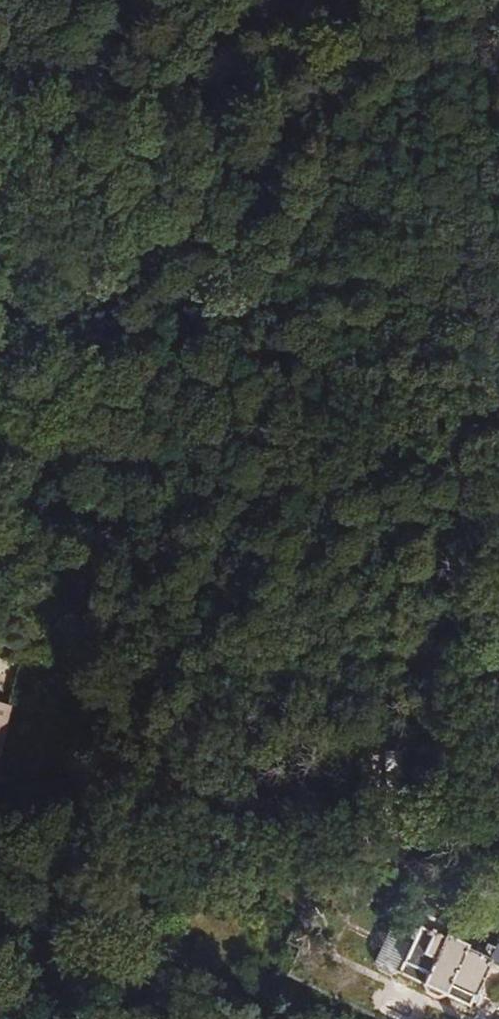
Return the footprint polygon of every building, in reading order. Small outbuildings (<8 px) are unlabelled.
[(11,712),(0,709),(0,750),(11,712)] [(388,789),(388,819),(406,819),(406,789),(388,789)] [(447,1009),(452,1000),(474,1011),(491,976),(498,979),(498,957),(497,961),(429,928),(400,987),(422,997),(426,1008),(436,1013),(447,1009)] [(447,1009),(467,1018),(470,1018),(474,1011),(452,1000),(447,1009)]
